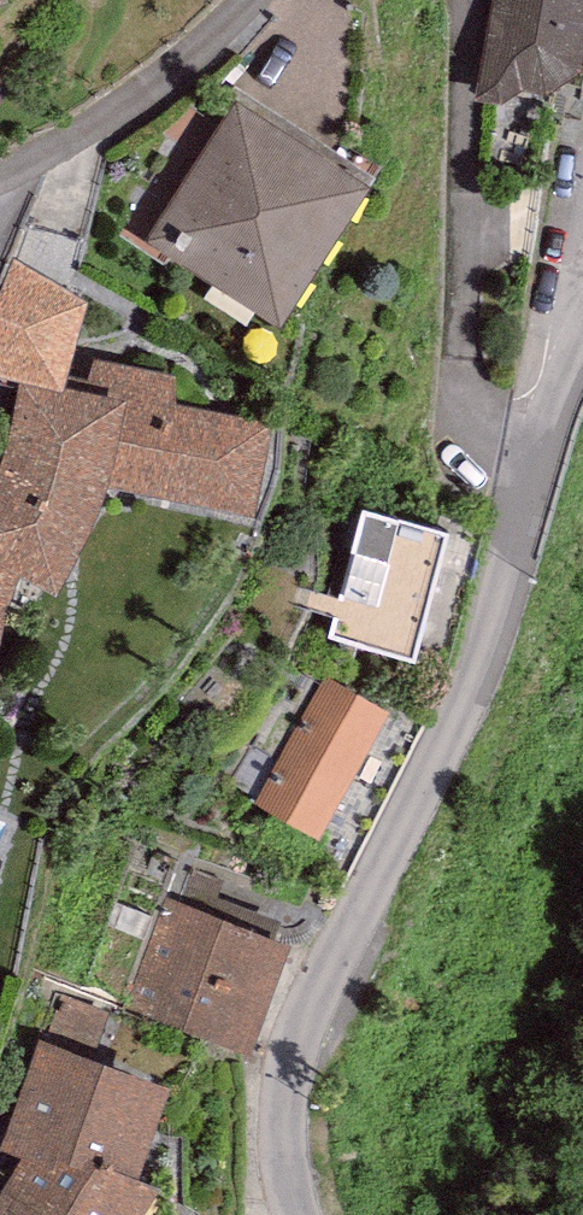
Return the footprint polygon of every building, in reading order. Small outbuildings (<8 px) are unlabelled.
[(476,98),(501,103),(522,89),(548,94),(581,71),(582,58),(582,0),(492,0),(476,98)] [(237,98),(146,239),(279,325),(370,185),(237,98)] [(94,359),(87,392),(21,377),(7,446),(0,471),(0,638),(8,606),(19,577),(56,595),(70,569),(99,514),(107,489),(255,516),(273,423),(176,404),(175,374),(94,359)] [(448,531),(363,509),(330,638),(415,660),(448,531)] [(323,675),(254,803),(321,839),(390,711),(323,675)] [(292,944),(165,899),(125,1008),(252,1054),(292,944)] [(37,1040),(0,1153),(23,1161),(0,1198),(0,1214),(143,1214),(159,1189),(138,1180),(169,1085),(37,1040)]
